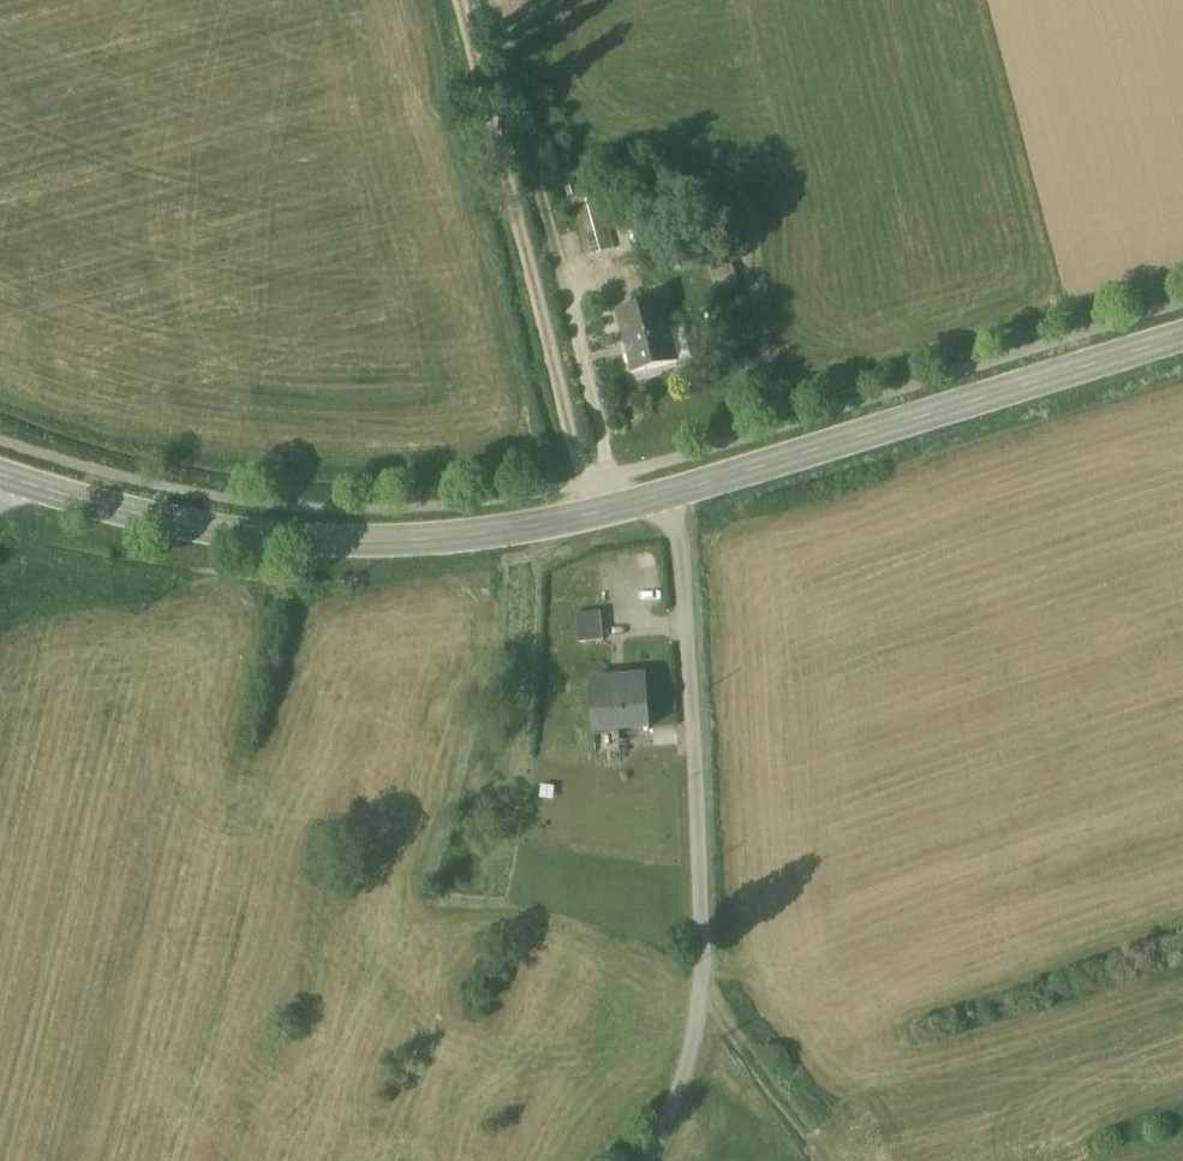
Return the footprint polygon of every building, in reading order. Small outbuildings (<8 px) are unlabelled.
[(601,192),(572,201),(588,257),(618,248),(601,192)] [(683,363),(668,299),(622,310),(637,374),(683,363)] [(602,614),(577,616),(579,643),(604,641),(602,614)] [(646,679),(617,681),(617,679),(591,681),(595,733),(597,733),(597,730),(649,726),(650,729),(651,729),(647,677),(646,677),(646,679)]
